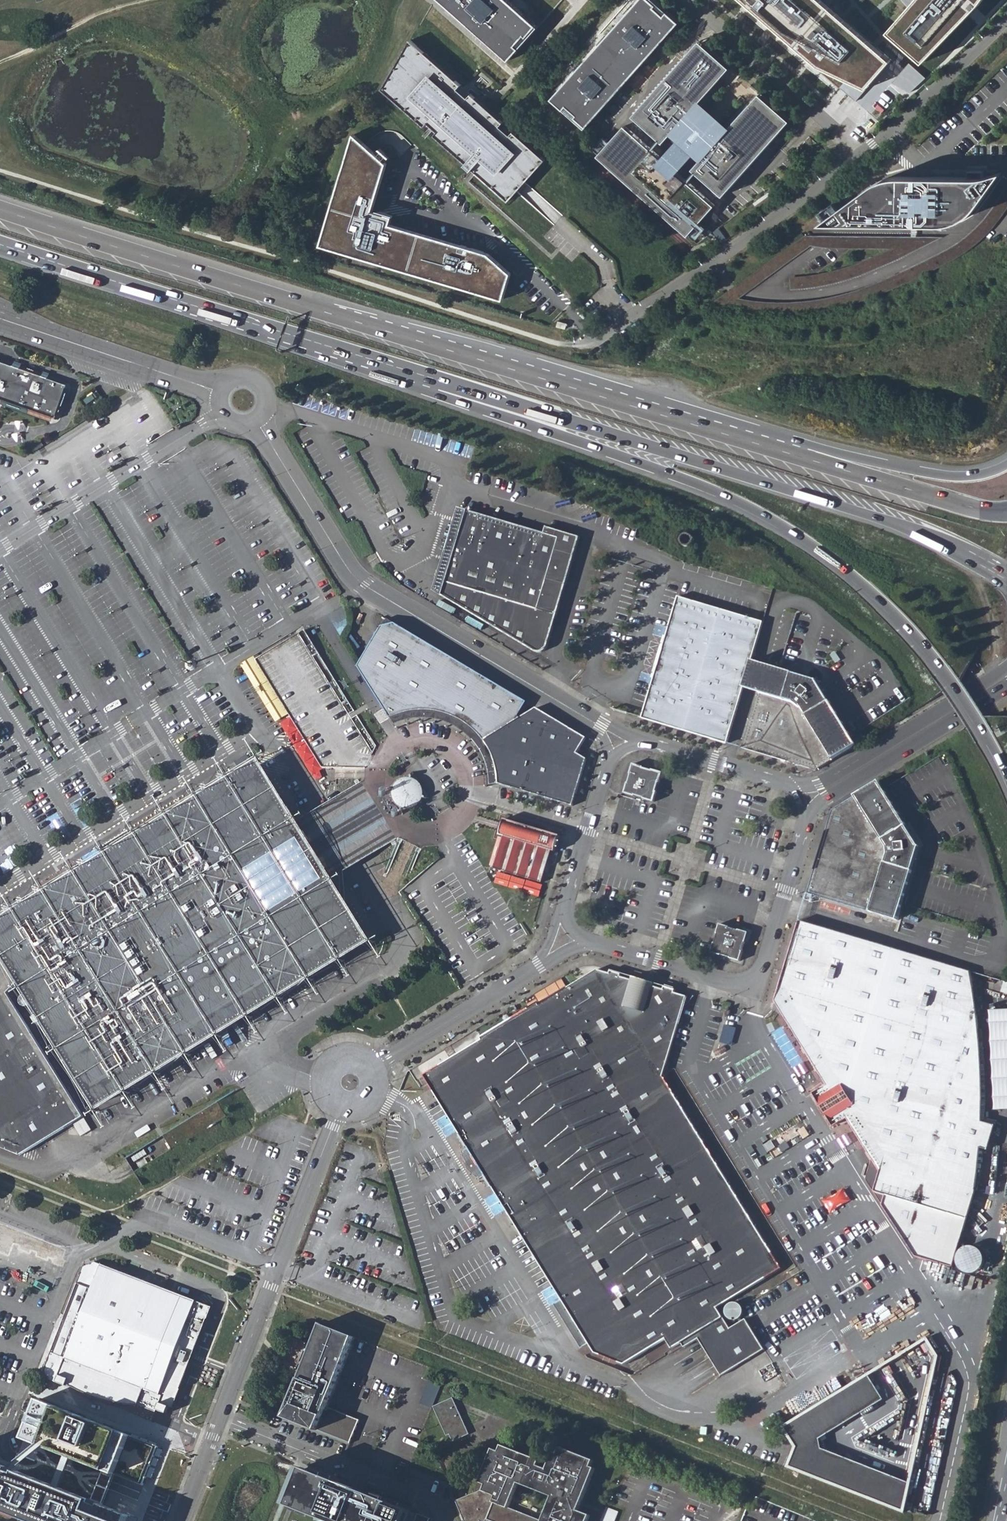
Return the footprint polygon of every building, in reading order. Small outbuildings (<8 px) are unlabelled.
[(508,60),(538,27),(508,0),(441,0),(508,60)] [(680,22),(655,0),(639,0),(552,98),(585,128),(680,22)] [(806,56),(866,83),(888,57),(821,0),(747,0),(806,56)] [(924,64),(982,0),(914,0),(888,32),(924,64)] [(545,159),(410,39),(382,88),(509,201),(545,159)] [(700,40),(633,116),(663,142),(672,133),(679,139),(694,153),(701,159),(693,169),(723,196),(790,120),(756,90),(731,67),(700,40)] [(925,77),(908,63),(893,82),(909,93),(925,77)] [(661,159),(624,126),(597,156),(687,236),(714,206),(677,173),(661,159)] [(387,163),(354,134),(321,245),(503,300),(511,273),(488,254),(391,225),(370,218),(373,210),(387,163)] [(822,223),(939,224),(943,224),(947,224),(955,222),(958,221),(961,219),(965,218),(970,214),(973,211),(976,209),(978,206),(1003,171),(990,175),(988,176),(983,176),(980,177),(977,177),(903,176),(900,177),(897,177),(893,177),(890,177),(886,178),(883,179),(880,181),(877,182),(873,185),(822,223)] [(829,248),(891,249),(881,254),(871,258),(862,261),(857,264),(849,266),(843,268),(835,270),(827,272),(821,273),(804,276),(796,277),(790,277),(790,289),(801,289),(810,288),(822,286),(848,279),(854,278),(877,269),(943,237),(805,235),(709,304),(726,308),(733,310),(745,312),(762,314),(770,314),(777,315),(796,314),(802,314),(814,312),(820,311),(827,311),(837,308),(845,306),(852,305),(920,277),(929,272),(939,267),(948,263),(953,260),(969,249),(983,238),(994,227),(1002,217),(1006,209),(1006,187),(986,217),(979,225),(967,236),(935,256),(919,264),(882,280),(872,284),(860,289),(829,297),(822,299),(806,301),(798,302),(789,302),(783,302),(764,302),(753,301),(746,300),(739,298),(811,246),(829,248)] [(740,209),(752,200),(745,191),(733,199),(740,209)] [(394,216),(373,210),(370,218),(391,225),(394,216)] [(0,354),(0,399),(51,418),(65,379),(66,378),(0,354)] [(40,441),(30,447),(33,452),(43,447),(40,441)] [(461,530),(467,511),(459,508),(453,528),(461,530)] [(544,533),(467,511),(461,530),(453,528),(446,551),(455,553),(442,597),(533,651),(534,652),(535,652),(535,653),(537,653),(540,653),(541,653),(542,653),(542,652),(543,652),(544,651),(545,651),(546,650),(546,649),(547,649),(547,648),(580,537),(546,527),(544,533)] [(455,553),(446,551),(434,592),(442,597),(455,553)] [(678,597),(642,718),(728,744),(744,687),(752,660),(763,622),(678,597)] [(512,720),(524,701),(385,619),(358,667),(390,719),(398,715),(406,713),(414,711),(423,710),(432,711),(440,712),(448,715),(455,718),(463,723),(469,728),(475,733),(481,739),(512,720)] [(303,630),(254,661),(321,769),(363,770),(368,760),(375,748),(303,630)] [(744,687),(759,692),(767,665),(752,660),(744,687)] [(759,692),(742,748),(817,770),(857,745),(849,731),(818,681),(767,665),(759,692)] [(584,737),(534,707),(481,739),(481,740),(485,745),(485,746),(487,748),(487,749),(488,750),(488,751),(489,752),(489,753),(490,755),(491,756),(492,758),(492,760),(493,761),(493,762),(494,763),(494,764),(494,765),(494,766),(495,767),(495,768),(495,769),(496,775),(497,779),(497,780),(497,781),(497,786),(570,806),(585,759),(575,752),(584,737)] [(464,741),(469,747),(481,739),(475,733),(469,728),(463,723),(455,718),(448,715),(440,712),(432,711),(423,710),(414,711),(406,713),(398,715),(390,719),(396,729),(402,727),(409,725),(416,724),(421,723),(426,723),(431,724),(437,725),(444,728),(451,731),(458,735),(464,741)] [(626,784),(624,793),(633,796),(634,795),(643,798),(643,799),(653,802),(656,793),(655,792),(658,783),(659,783),(662,773),(652,770),(651,771),(641,769),(642,767),(633,765),(630,775),(631,775),(628,785),(626,784)] [(909,775),(904,765),(891,774),(895,782),(909,775)] [(98,1105),(151,1073),(365,941),(328,882),(311,853),(293,825),(257,767),(0,925),(0,1148),(19,1154),(82,1116),(6,992),(21,977),(98,1105)] [(422,794),(421,789),(418,784),(414,781),(409,779),(403,779),(398,781),(394,784),(391,788),(390,793),(390,798),(392,803),(396,807),(400,809),(405,811),(410,810),(415,808),(419,805),(421,800),(422,794)] [(920,846),(879,781),(831,810),(807,894),(898,920),(920,846)] [(557,834),(502,818),(497,834),(501,836),(492,868),(539,882),(549,851),(552,852),(557,834)] [(976,1026),(969,972),(799,921),(776,1001),(828,1084),(819,1091),(839,1123),(848,1117),(873,1157),(892,1181),(888,1205),(924,1254),(962,1262),(973,1212),(978,1176),(979,1158),(981,1134),(980,1112),(980,1082),(976,1026)] [(712,944),(710,954),(720,957),(720,956),(728,959),(728,960),(738,963),(741,954),(740,953),(743,944),(744,945),(747,934),(737,931),(736,932),(727,930),(728,928),(718,926),(715,935),(716,936),(714,945),(712,944)] [(663,991),(654,989),(638,1000),(626,982),(627,980),(620,978),(620,975),(609,972),(608,975),(596,971),(539,1006),(538,1003),(480,1039),(481,1041),(424,1077),(432,1090),(461,1136),(459,1137),(467,1149),(461,1153),(461,1154),(461,1155),(462,1157),(462,1161),(463,1163),(464,1165),(465,1168),(468,1173),(469,1174),(469,1175),(471,1176),(471,1177),(472,1178),(473,1178),(475,1180),(476,1181),(477,1182),(478,1182),(480,1183),(485,1180),(493,1192),(495,1191),(561,1299),(588,1342),(595,1353),(625,1365),(667,1340),(673,1349),(683,1343),(685,1348),(700,1339),(722,1376),(766,1350),(747,1319),(730,1329),(717,1308),(780,1269),(662,1077),(686,998),(673,994),(674,991),(663,988),(663,991)] [(626,982),(638,1000),(654,989),(627,980),(626,982)] [(554,985),(536,994),(540,1002),(558,992),(554,985)] [(996,1109),(1006,1109),(1006,1008),(991,1009),(996,1109)] [(892,1181),(873,1157),(870,1180),(888,1205),(892,1181)] [(83,1268),(41,1377),(67,1387),(167,1413),(183,1382),(182,1378),(185,1376),(212,1307),(191,1299),(120,1272),(94,1262),(83,1268)] [(588,1342),(561,1299),(553,1304),(580,1348),(588,1342)] [(727,1316),(741,1319),(744,1303),(730,1301),(727,1316)] [(353,1337),(320,1324),(284,1417),(350,1443),(359,1420),(328,1408),(327,1410),(324,1409),(330,1395),(327,1393),(332,1380),(335,1381),(353,1337)] [(925,1339),(871,1369),(782,1427),(794,1447),(787,1467),(904,1512),(938,1357),(925,1339)] [(327,1393),(330,1395),(335,1381),(332,1380),(327,1393)] [(35,1397),(21,1436),(24,1437),(13,1467),(0,1462),(0,1510),(27,1520),(127,1520),(130,1513),(104,1503),(130,1433),(35,1397)] [(452,1399),(433,1407),(446,1436),(450,1435),(453,1442),(468,1435),(452,1399)] [(457,1502),(465,1520),(486,1520),(487,1520),(587,1520),(589,1516),(578,1511),(594,1469),(591,1467),(593,1461),(560,1448),(557,1454),(553,1452),(546,1469),(538,1466),(540,1461),(501,1446),(499,1452),(493,1449),(480,1482),(487,1485),(484,1492),(482,1491),(457,1502)] [(306,1469),(291,1506),(328,1520),(407,1520),(411,1510),(306,1469)] [(291,1506),(285,1520),(328,1520),(291,1506)] [(605,1507),(600,1520),(613,1520),(616,1512),(605,1507)] [(418,1513),(411,1510),(407,1520),(415,1520),(418,1513)] [(418,1513),(415,1520),(430,1520),(431,1518),(418,1513)]
